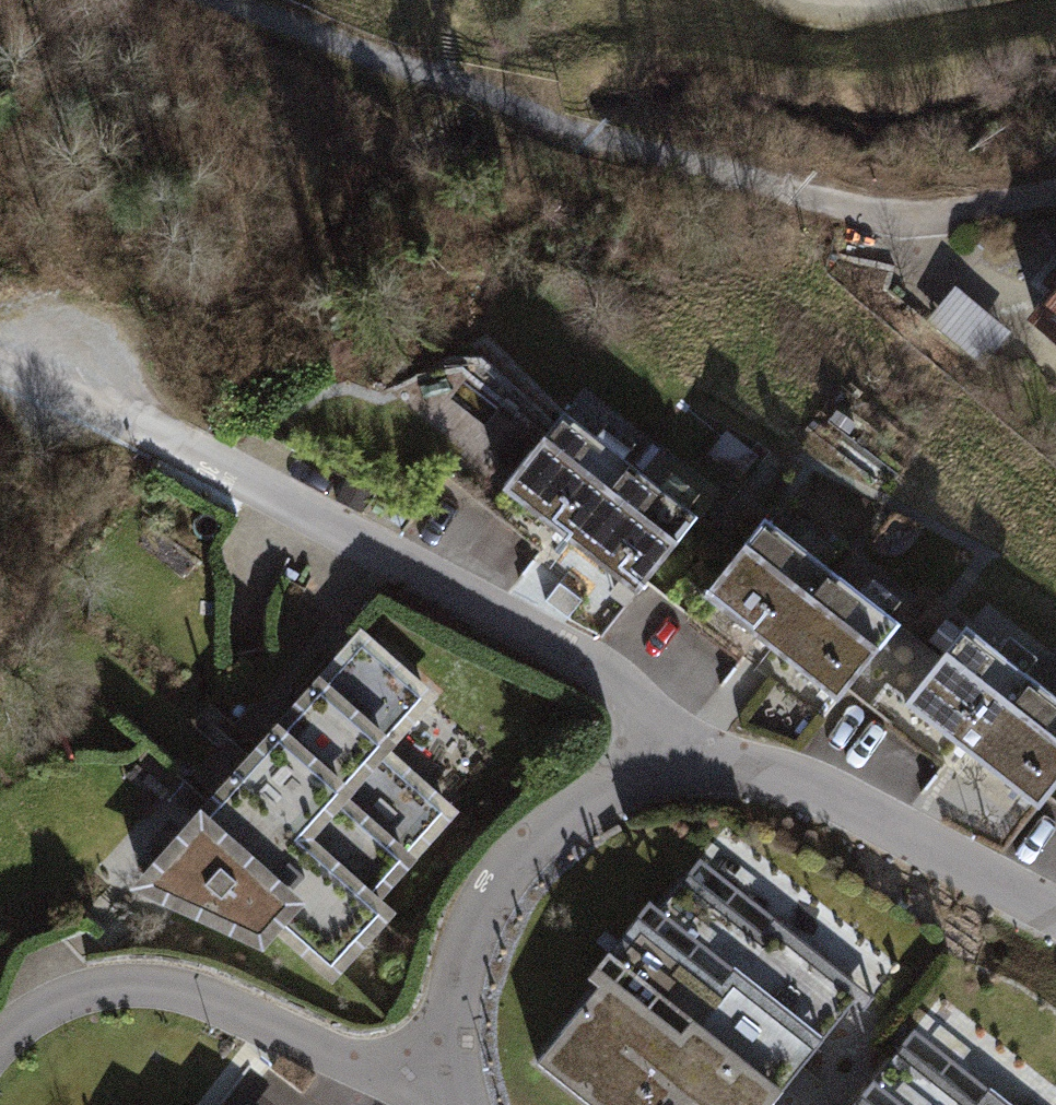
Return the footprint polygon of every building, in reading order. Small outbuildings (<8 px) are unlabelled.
[(1028,312),(1055,333),(1055,274),(1028,312)] [(954,288),(939,314),(996,347),(1011,321),(954,288)] [(570,397),(509,476),(646,582),(707,503),(570,397)] [(776,507),(715,581),(848,689),(909,615),(776,507)] [(913,690),(1043,793),(1055,777),(1055,682),(972,616),(913,690)] [(353,621),(119,880),(256,940),(269,925),(324,974),(392,899),(380,889),(455,806),(385,743),(432,691),(353,621)] [(523,1059),(580,1104),(762,1104),(856,989),(689,854),(523,1059)] [(841,1104),(1032,1104),(915,1013),(841,1104)] [(206,1092),(195,1104),(222,1104),(206,1092)]
